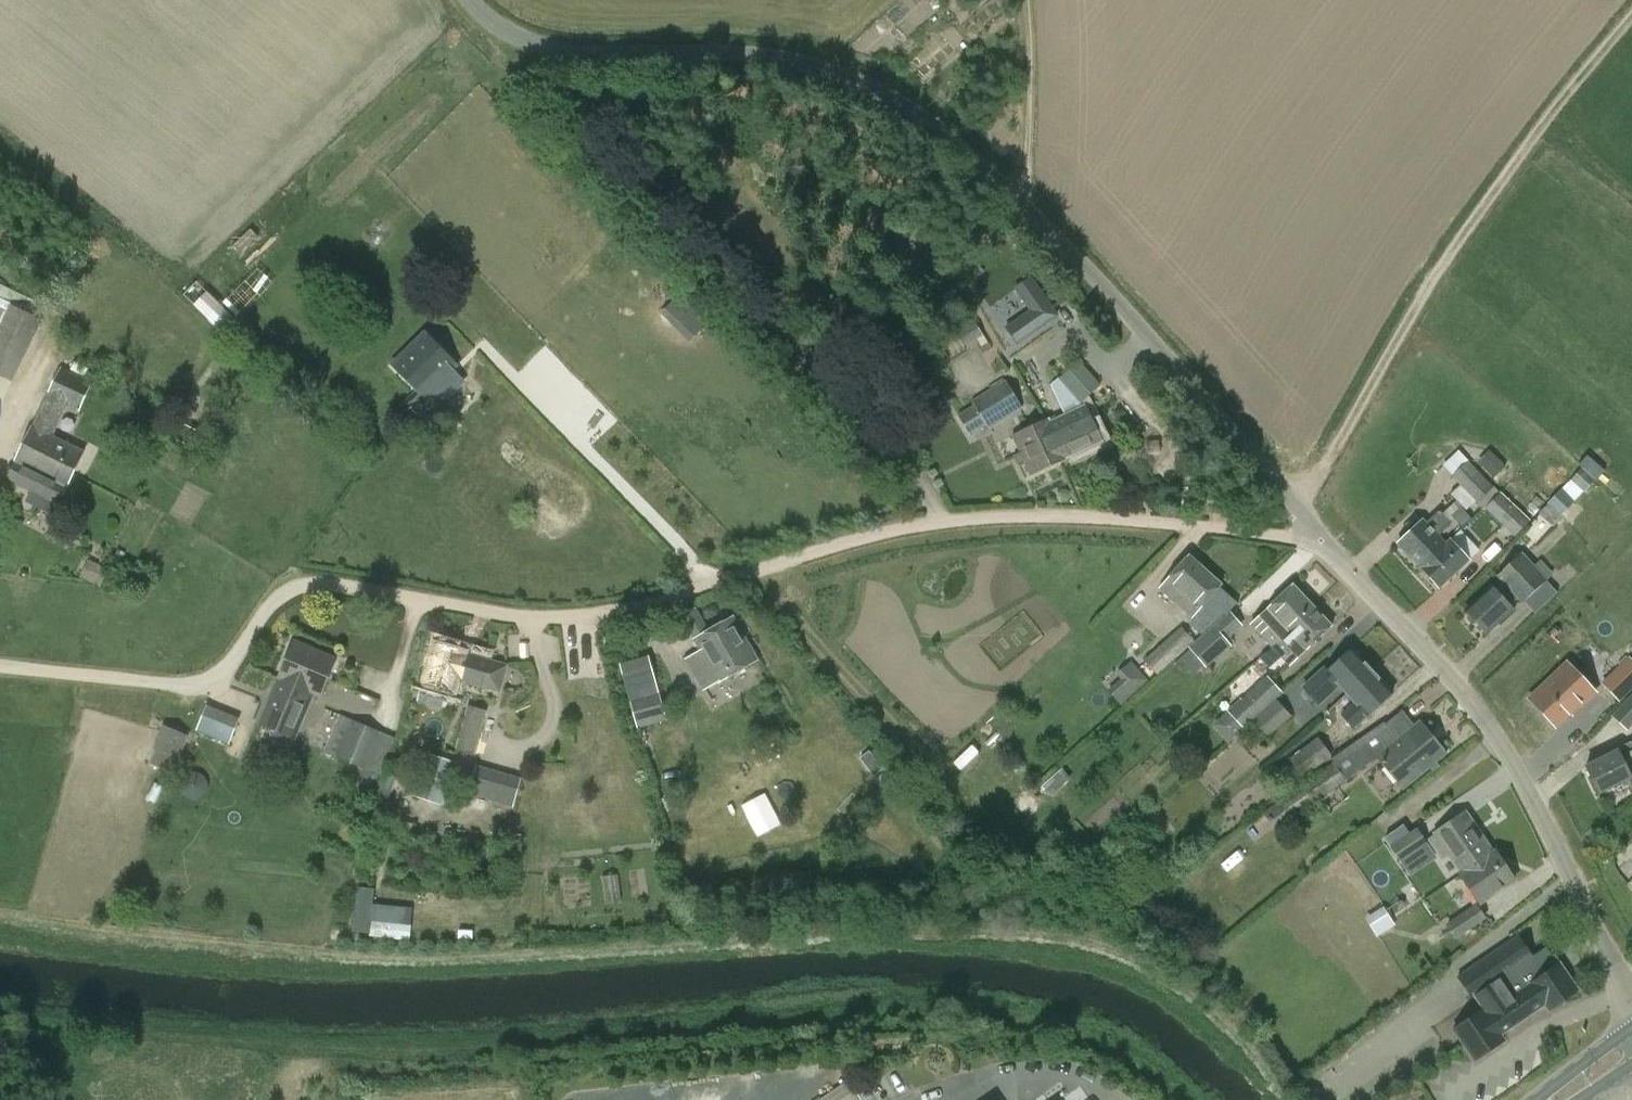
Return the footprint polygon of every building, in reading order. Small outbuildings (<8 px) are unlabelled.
[(1052,317),(1027,281),(1013,291),(1028,313),(1004,330),(1014,345),(1052,317)] [(12,306),(24,311),(30,299),(0,285),(0,300),(12,306)] [(662,312),(692,340),(708,322),(678,295),(662,312)] [(12,306),(0,300),(0,330),(12,306)] [(24,311),(12,306),(0,330),(0,376),(13,382),(44,320),(24,311)] [(421,397),(453,365),(424,336),(392,368),(421,397)] [(1100,387),(1078,362),(1058,379),(1080,404),(1100,387)] [(19,454),(54,471),(57,464),(74,472),(82,454),(49,438),(65,406),(77,412),(90,384),(59,369),(19,454)] [(990,429),(1023,409),(1006,380),(973,401),(990,429)] [(1048,420),(1040,424),(1049,442),(1059,463),(1069,458),(1101,443),(1091,421),(1089,422),(1083,407),(1064,416),(1070,430),(1056,437),(1048,420)] [(1030,477),(1059,463),(1049,442),(1040,424),(1011,437),(1030,477)] [(1479,463),(1497,475),(1505,463),(1488,451),(1479,463)] [(54,471),(19,454),(6,480),(37,495),(57,505),(74,472),(57,464),(54,471)] [(1581,467),(1600,478),(1606,468),(1587,457),(1581,467)] [(1477,504),(1493,488),(1469,462),(1452,478),(1477,504)] [(1553,526),(1577,498),(1564,486),(1557,495),(1556,494),(1539,514),(1553,526)] [(1486,508),(1515,536),(1530,520),(1501,492),(1486,508)] [(52,516),(57,505),(37,495),(32,506),(52,516)] [(1451,515),(1454,518),(1462,526),(1471,518),(1461,506),(1451,515)] [(1396,547),(1418,569),(1442,546),(1435,539),(1448,526),(1437,515),(1424,527),(1421,524),(1396,547)] [(1443,547),(1442,546),(1418,569),(1437,590),(1466,563),(1447,543),(1443,547)] [(1195,616),(1225,583),(1192,554),(1163,586),(1195,616)] [(1499,625),(1512,613),(1507,606),(1516,598),(1522,604),(1545,582),(1520,555),(1496,578),(1502,584),(1493,592),(1490,589),(1465,613),(1469,617),(1466,620),(1474,629),(1477,626),(1484,633),(1496,622),(1499,625)] [(88,558),(81,576),(103,584),(110,566),(88,558)] [(1315,607),(1293,584),(1250,625),(1271,647),(1315,607)] [(1315,607),(1271,647),(1290,667),(1333,626),(1315,607)] [(732,619),(708,633),(695,611),(681,620),(718,687),(758,664),(732,619)] [(1231,611),(1195,643),(1189,647),(1190,648),(1207,668),(1232,647),(1227,640),(1243,626),(1231,611)] [(1189,647),(1195,643),(1182,629),(1145,660),(1159,675),(1190,648),(1189,647)] [(293,644),(277,681),(302,691),(300,696),(310,701),(313,694),(321,697),(336,662),(293,644)] [(456,698),(460,682),(500,692),(507,667),(467,657),(468,655),(432,645),(420,688),(456,698)] [(1322,667),(1302,686),(1320,705),(1339,686),(1347,695),(1373,670),(1354,648),(1327,673),(1322,667)] [(631,702),(660,694),(649,656),(620,664),(631,702)] [(1105,687),(1124,703),(1149,675),(1130,659),(1105,687)] [(1622,666),(1602,684),(1618,700),(1631,687),(1631,662),(1629,659),(1622,666)] [(1567,663),(1529,699),(1555,727),(1579,705),(1580,706),(1595,692),(1567,663)] [(1367,717),(1393,693),(1373,670),(1347,695),(1354,703),(1341,716),(1354,729),(1367,718),(1367,717)] [(1277,700),(1284,694),(1267,676),(1242,700),(1241,698),(1227,711),(1244,730),(1253,721),(1277,700)] [(260,721),(268,724),(270,735),(279,739),(288,733),(295,736),(310,701),(300,696),(302,691),(277,681),(260,721)] [(660,694),(631,702),(638,729),(668,721),(660,694)] [(1292,717),(1277,700),(1253,721),(1268,738),(1292,717)] [(197,730),(232,743),(241,716),(206,704),(197,730)] [(475,755),(488,711),(468,707),(456,750),(475,755)] [(366,770),(381,733),(353,721),(338,758),(366,770)] [(1277,830),(1378,759),(1402,789),(1445,755),(1421,725),(1398,743),(1384,722),(1261,809),(1277,830)] [(188,735),(163,725),(153,750),(178,760),(188,735)] [(1303,778),(1332,756),(1318,737),(1289,759),(1303,778)] [(1630,743),(1616,750),(1617,751),(1586,766),(1599,792),(1628,778),(1631,787),(1631,746),(1630,743)] [(427,754),(413,795),(441,805),(456,763),(447,760),(427,754)] [(1053,795),(1073,778),(1063,766),(1043,784),(1053,795)] [(1464,874),(1495,854),(1466,812),(1429,838),(1443,857),(1449,852),(1464,874)] [(1401,862),(1428,844),(1418,828),(1391,847),(1401,862)] [(1482,904),(1516,881),(1497,854),(1495,855),(1495,854),(1464,874),(1465,875),(1463,877),(1482,904)] [(605,875),(607,901),(622,900),(621,885),(614,886),(614,875),(605,875)] [(356,930),(373,931),(373,886),(357,886),(356,930)] [(1379,935),(1398,923),(1386,905),(1367,917),(1379,935)] [(1456,939),(1486,918),(1477,905),(1446,925),(1456,939)] [(1518,1003),(1529,1018),(1544,1007),(1548,1012),(1578,992),(1554,959),(1552,960),(1545,951),(1533,960),(1517,938),(1485,960),(1516,1004),(1518,1003)] [(1516,1004),(1485,960),(1457,980),(1472,1002),(1474,1000),(1483,1012),(1453,1033),(1475,1064),(1504,1043),(1501,1038),(1529,1018),(1518,1003),(1516,1004)] [(852,1080),(819,1099),(865,1099),(852,1080)]
